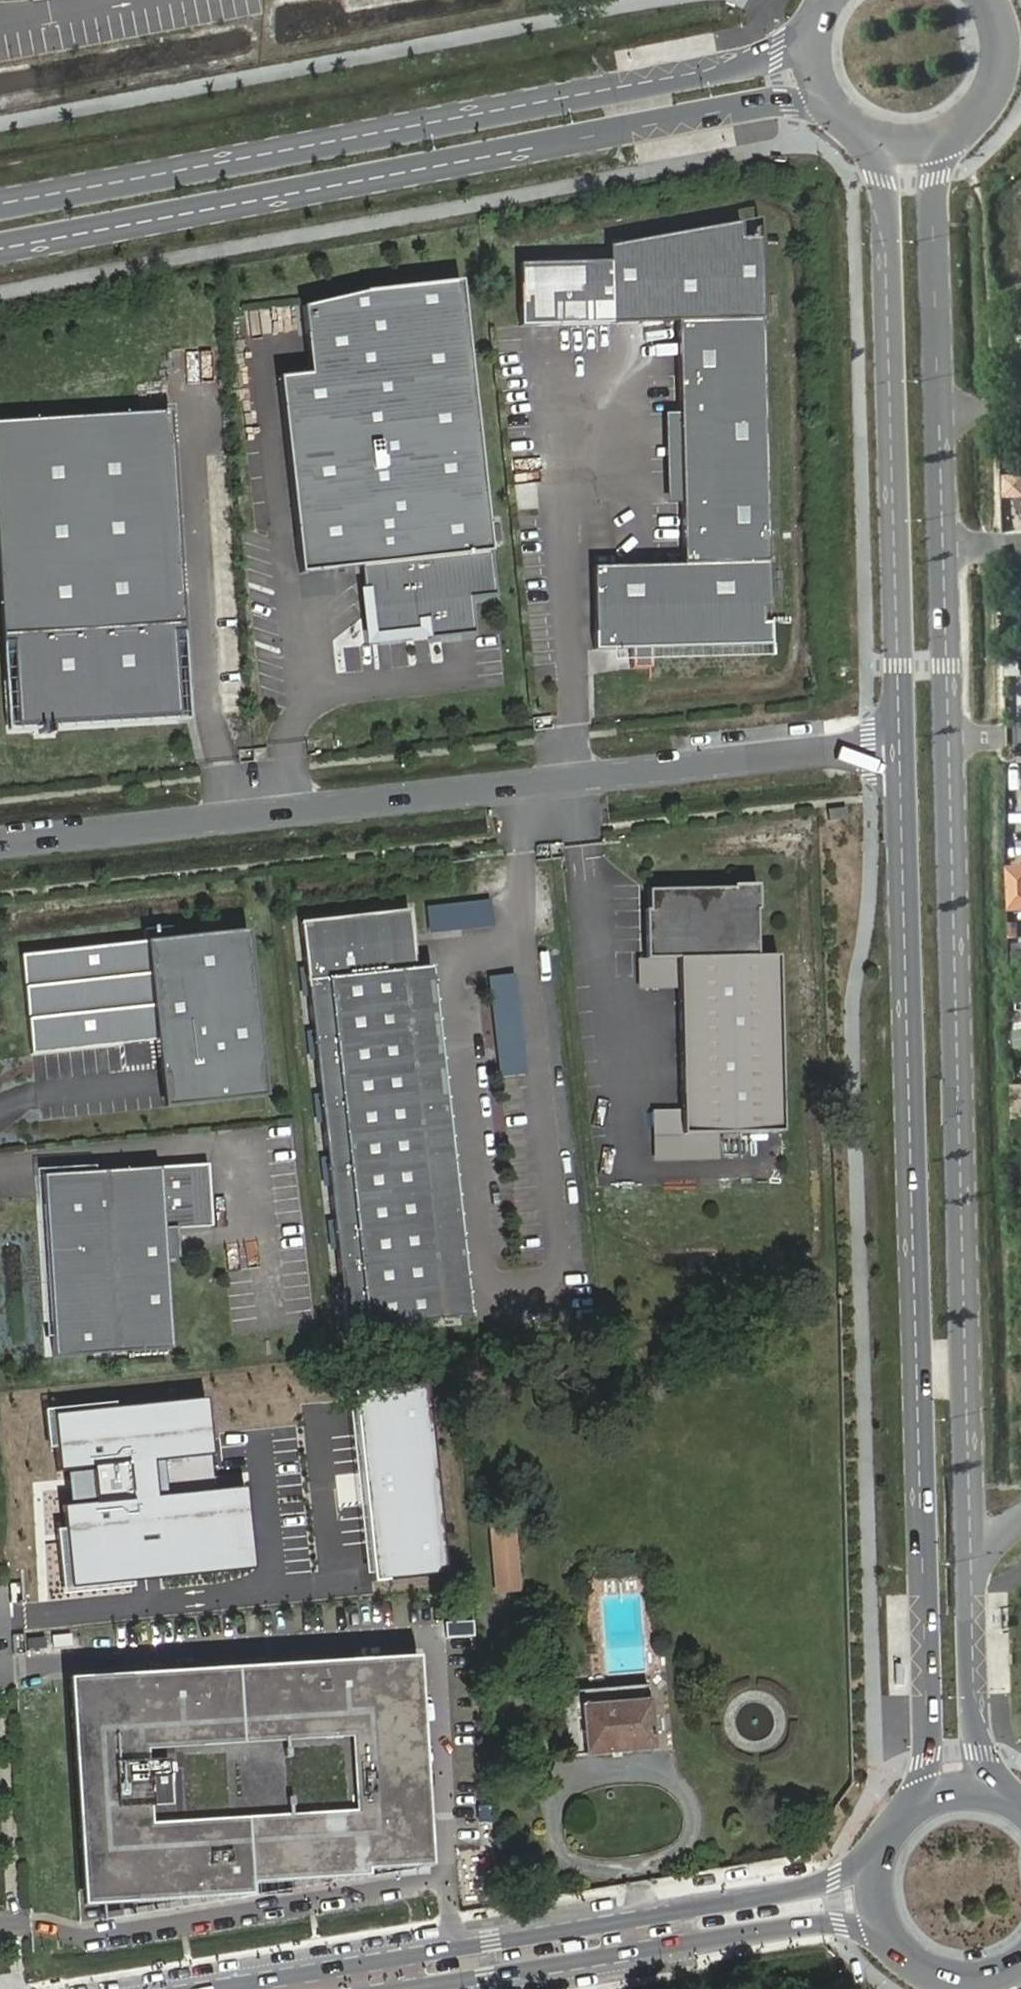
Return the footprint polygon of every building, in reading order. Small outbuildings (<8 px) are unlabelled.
[(682,568),(592,571),(594,653),(631,652),(631,671),(651,671),(650,651),(770,648),(770,626),(762,626),(762,613),(769,613),(760,242),(744,244),(741,226),(608,249),(608,265),(518,267),(520,329),(676,325),(682,568)] [(494,597),(459,283),(363,293),(300,308),(308,375),(277,378),(298,575),(359,568),(367,642),(412,637),(412,634),(427,633),(428,640),(473,635),(469,600),(494,597)] [(171,414),(0,424),(0,608),(4,682),(14,682),(17,727),(180,718),(177,672),(187,671),(171,414)] [(1020,459),(1008,459),(1008,480),(1020,479),(1020,459)] [(343,651),(347,671),(360,668),(356,649),(343,651)] [(847,821),(846,811),(828,813),(829,823),(847,821)] [(1002,872),(1002,909),(1020,909),(1020,872),(1002,872)] [(782,1135),(777,959),(756,959),(755,914),(758,914),(757,888),(732,889),(732,891),(647,893),(647,913),(644,913),(644,962),(677,961),(678,991),(681,1113),(681,1138),(718,1137),(782,1135)] [(493,929),(490,904),(426,910),(428,936),(493,929)] [(452,1322),(414,971),(408,913),(301,925),(344,1333),(452,1322)] [(265,1098),(247,932),(21,957),(32,1056),(156,1042),(163,1109),(265,1098)] [(678,991),(677,961),(644,962),(632,962),(633,993),(678,991)] [(469,1320),(432,969),(414,971),(452,1322),(469,1320)] [(524,1078),(513,977),(488,980),(499,1081),(524,1078)] [(719,1163),(718,1137),(681,1138),(681,1113),(651,1114),(653,1165),(719,1163)] [(208,1166),(92,1174),(92,1182),(64,1183),(65,1205),(43,1206),(52,1358),(171,1351),(163,1232),(212,1229),(208,1166)] [(65,1205),(64,1183),(92,1182),(92,1174),(42,1177),(43,1206),(65,1205)] [(528,1589),(522,1524),(502,1526),(509,1591),(528,1589)] [(427,1656),(76,1679),(91,1906),(261,1895),(261,1883),(377,1876),(376,1869),(440,1865),(427,1656)] [(581,1705),(581,1692),(562,1694),(566,1755),(653,1749),(649,1687),(609,1690),(610,1704),(581,1705)] [(609,1690),(581,1692),(581,1705),(610,1704),(609,1690)]
